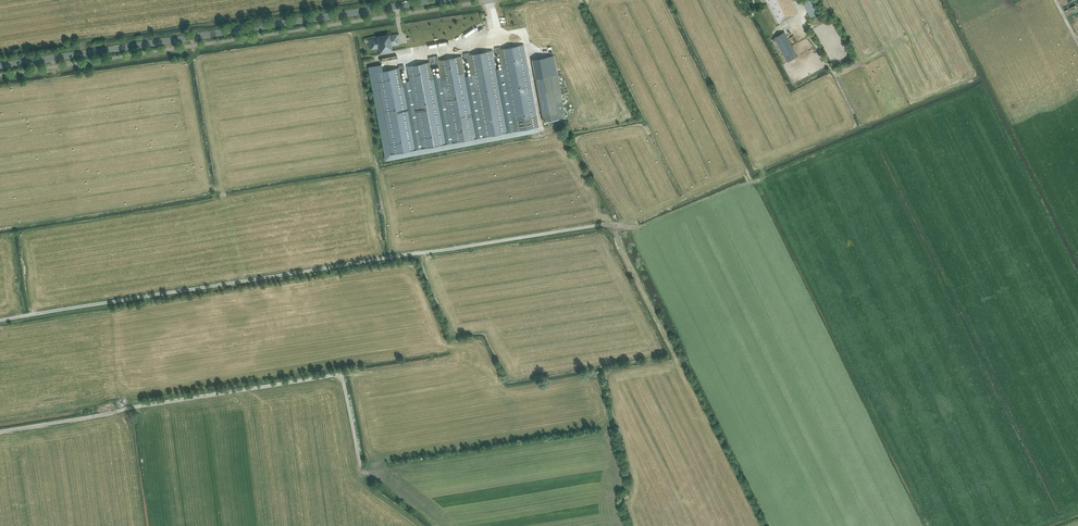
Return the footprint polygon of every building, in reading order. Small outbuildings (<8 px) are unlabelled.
[(779,23),(796,14),(792,6),(789,0),(767,0),(770,7),(779,23)] [(805,7),(811,17),(820,12),(817,7),(814,0),(802,0),(805,7)] [(785,31),(775,37),(788,61),(798,56),(785,31)] [(380,46),(381,51),(391,49),(390,45),(392,44),(391,37),(388,38),(388,35),(378,37),(379,39),(374,40),(375,47),(380,46)] [(500,134),(500,139),(539,131),(539,126),(523,45),(500,49),(500,47),(495,48),(496,55),(500,54),(502,68),(496,69),(507,132),(500,134)] [(465,76),(477,138),(469,139),(470,144),(500,139),(500,134),(507,132),(496,69),(492,50),(469,54),(469,53),(464,54),(465,60),(469,60),(472,75),(465,76)] [(465,76),(461,56),(438,60),(438,56),(433,57),(435,64),(438,64),(440,74),(433,75),(446,143),(438,145),(439,150),(470,144),(469,139),(477,138),(465,76)] [(409,80),(403,81),(415,149),(408,151),(409,156),(439,150),(438,145),(446,143),(433,75),(431,65),(435,64),(433,57),(428,57),(429,62),(407,66),(409,80)] [(408,151),(415,149),(403,81),(401,70),(405,70),(404,65),(398,66),(399,68),(383,71),(381,64),(368,67),(386,160),(409,156),(408,151)] [(557,74),(535,78),(543,121),(565,117),(557,74)]
